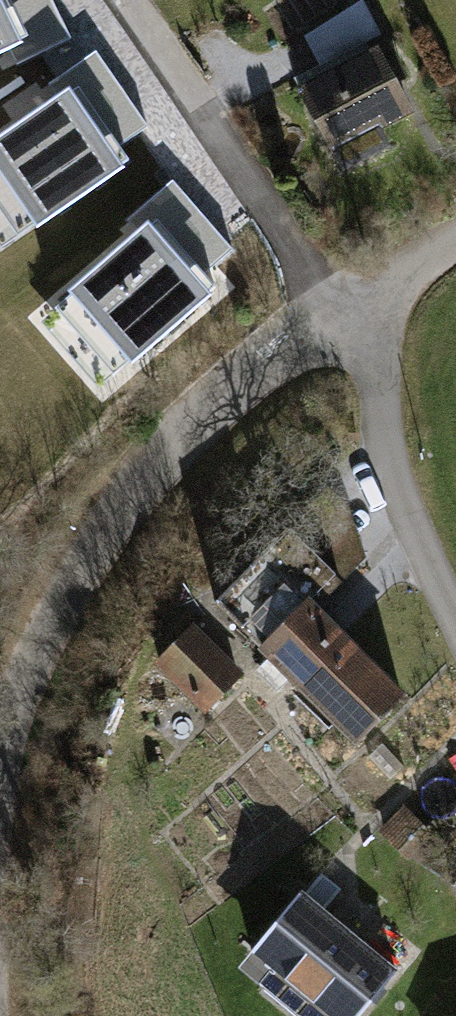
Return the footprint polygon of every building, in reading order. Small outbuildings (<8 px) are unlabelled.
[(9,41),(17,57),(69,33),(53,0),(0,0),(0,46),(9,41)] [(324,73),(293,89),(338,176),(388,150),(375,125),(404,110),(353,12),(305,37),(324,73)] [(0,130),(0,206),(17,231),(130,151),(123,140),(150,121),(97,47),(49,81),(56,91),(0,130)] [(234,245),(173,178),(128,218),(136,226),(52,302),(115,371),(215,280),(206,270),(234,245)] [(262,542),(219,580),(254,619),(296,580),(262,542)] [(409,703),(290,587),(241,636),(361,753),(409,703)] [(195,628),(157,666),(206,716),(245,678),(195,628)] [(404,803),(379,828),(406,855),(431,830),(404,803)] [(303,883),(241,960),(312,1015),(350,1015),(397,958),(303,883)]
